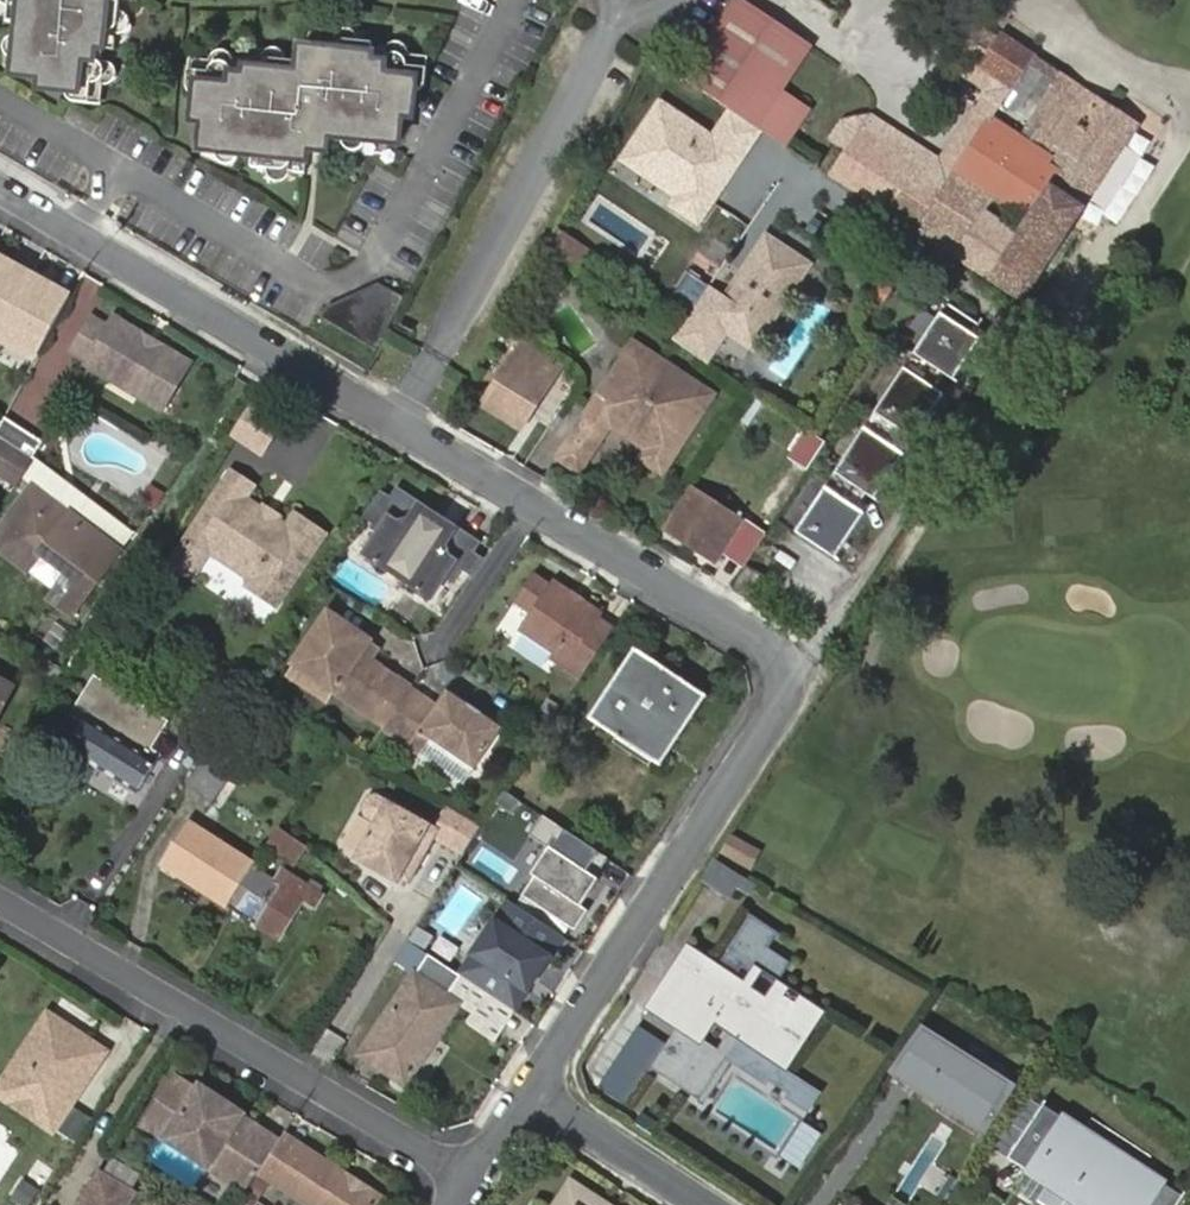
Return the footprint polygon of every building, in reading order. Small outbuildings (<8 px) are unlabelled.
[(123,0),(11,0),(11,7),(9,22),(21,23),(19,37),(17,61),(15,75),(43,79),(42,89),(68,92),(105,96),(106,86),(108,62),(104,61),(105,50),(117,51),(119,34),(122,11),(123,0)] [(805,42),(743,0),(741,0),(689,75),(760,123),(805,42)] [(952,69),(958,73),(984,34),(978,30),(952,69)] [(992,282),(1025,304),(1083,209),(1137,127),(1069,82),(1049,69),(1016,47),(1012,53),(997,43),(984,34),(958,73),(988,92),(983,98),(998,108),(991,119),(990,118),(955,172),(945,187),(986,214),(994,201),(1010,212),(1027,223),(1021,232),(1021,238),(992,282)] [(1012,53),(1016,47),(1001,37),(997,43),(1012,53)] [(298,74),(299,64),(286,62),(262,60),(246,59),(245,70),(233,69),(233,65),(210,62),(200,61),(195,97),(196,97),(193,123),(203,123),(201,152),(216,154),(239,156),(253,157),(251,169),(266,171),(289,174),(305,175),(308,152),(311,128),(329,130),(328,139),(342,141),(366,143),(398,147),(401,119),(411,120),(414,94),(418,58),(384,54),(383,58),(370,56),(372,45),(357,43),(334,41),(318,39),(317,51),(314,76),(298,74)] [(816,50),(805,42),(760,123),(793,145),(817,110),(789,91),(816,50)] [(301,49),(299,64),(298,74),(314,76),(317,51),(301,49)] [(428,59),(418,58),(414,94),(425,85),(428,59)] [(195,97),(200,61),(189,60),(187,85),(187,86),(188,87),(189,87),(189,88),(190,88),(190,89),(190,90),(191,90),(191,91),(192,92),(193,93),(194,94),(194,95),(195,95),(195,97)] [(104,106),(105,96),(68,92),(68,94),(68,95),(68,97),(69,99),(70,99),(71,101),(72,101),(74,103),(75,103),(77,103),(104,106)] [(760,138),(723,115),(713,130),(659,95),(617,159),(674,196),(668,206),(702,227),(760,138)] [(885,208),(913,167),(872,138),(883,122),(872,114),(853,121),(846,131),(859,140),(850,151),(840,167),(834,174),(885,208)] [(913,167),(945,187),(955,172),(883,122),(872,138),(913,167)] [(326,153),(328,139),(329,130),(311,128),(308,152),(326,153)] [(977,228),(986,214),(945,187),(913,167),(885,208),(918,231),(957,258),(977,228)] [(957,258),(992,282),(1021,238),(1021,232),(1027,223),(1010,212),(994,201),(986,214),(977,228),(957,258)] [(815,217),(806,230),(840,253),(849,240),(815,217)] [(557,229),(548,247),(578,266),(589,250),(557,229)] [(746,319),(767,332),(810,266),(769,238),(725,305),(713,322),(735,336),(746,319)] [(16,255),(0,247),(0,286),(16,255)] [(386,331),(404,298),(378,284),(325,310),(319,321),(376,351),(386,331)] [(956,308),(922,359),(956,382),(984,342),(976,336),(983,326),(956,308)] [(722,334),(693,313),(691,316),(674,340),(703,360),(722,334)] [(190,362),(160,344),(155,352),(140,342),(145,335),(115,317),(109,328),(92,317),(73,351),(89,360),(87,364),(110,379),(114,372),(142,389),(139,395),(162,409),(190,362)] [(755,350),(767,332),(746,319),(735,336),(755,350)] [(722,334),(703,360),(711,366),(730,339),(722,334)] [(155,352),(160,344),(145,335),(140,342),(155,352)] [(40,425),(54,403),(58,405),(86,358),(54,339),(13,409),(40,425)] [(562,368),(523,344),(484,405),(523,429),(562,368)] [(609,426),(647,451),(640,461),(661,475),(712,398),(652,358),(651,353),(639,345),(633,349),(558,459),(578,473),(609,426)] [(110,379),(139,395),(142,389),(114,372),(110,379)] [(912,372),(882,417),(916,440),(946,395),(912,372)] [(4,417),(0,425),(0,437),(8,442),(34,458),(44,442),(4,417)] [(871,432),(841,476),(875,500),(906,456),(871,432)] [(827,447),(808,434),(789,462),(808,474),(827,447)] [(0,437),(0,469),(1,467),(22,478),(34,458),(8,442),(0,437)] [(34,458),(22,478),(33,487),(117,549),(131,530),(34,458)] [(0,469),(0,475),(18,485),(22,478),(1,467),(0,469)] [(288,527),(276,520),(273,525),(260,516),(264,511),(245,499),(253,486),(232,473),(186,543),(206,556),(211,549),(255,578),(250,586),(277,604),(324,534),(296,515),(288,527)] [(392,497),(381,490),(369,508),(379,515),(373,524),(370,528),(380,534),(368,553),(374,557),(373,560),(376,565),(381,566),(382,562),(417,586),(415,588),(418,592),(424,593),(426,591),(432,596),(444,576),(455,583),(464,569),(473,576),(485,558),(476,552),(483,542),(455,524),(451,531),(439,533),(428,533),(425,521),(421,511),(426,504),(398,486),(392,497)] [(4,526),(42,555),(70,575),(51,600),(74,617),(122,553),(33,487),(4,526)] [(716,561),(742,520),(691,487),(665,527),(716,561)] [(831,490),(801,535),(835,558),(866,514),(831,490)] [(379,515),(369,508),(363,517),(373,524),(379,515)] [(273,525),(276,520),(264,511),(260,516),(273,525)] [(451,531),(421,511),(425,521),(428,533),(439,533),(451,531)] [(766,536),(742,520),(720,554),(744,568),(746,566),(766,536)] [(42,555),(4,526),(0,532),(0,551),(29,572),(42,555)] [(192,577),(206,556),(186,543),(172,563),(192,577)] [(770,580),(749,568),(736,590),(757,602),(770,580)] [(557,663),(582,680),(617,628),(602,617),(605,612),(587,599),(583,605),(571,596),(574,592),(556,579),(552,583),(536,573),(516,603),(532,613),(520,631),(556,656),(553,660),(557,663)] [(583,605),(587,599),(574,592),(571,596),(583,605)] [(334,690),(387,726),(409,693),(380,673),(383,668),(371,660),(363,655),(372,641),(329,612),(288,674),(311,689),(317,678),(334,690)] [(380,646),(372,641),(363,655),(371,660),(380,646)] [(704,694),(644,654),(598,724),(655,761),(667,743),(704,694)] [(409,693),(412,688),(383,668),(380,673),(409,693)] [(328,700),(334,690),(317,678),(311,689),(328,700)] [(14,687),(0,680),(0,713),(14,687)] [(148,746),(163,723),(94,681),(74,713),(84,720),(66,749),(138,793),(157,762),(162,754),(148,746)] [(387,726),(385,728),(422,754),(432,739),(476,768),(504,728),(483,714),(482,716),(468,707),(470,705),(449,691),(439,706),(412,688),(409,693),(387,726)] [(482,716),(483,714),(470,705),(468,707),(482,716)] [(476,768),(432,739),(422,754),(466,784),(476,768)] [(206,756),(186,786),(213,804),(233,774),(227,770),(235,756),(215,743),(206,756)] [(484,827),(450,808),(439,829),(376,794),(368,796),(362,806),(364,816),(375,822),(355,859),(398,884),(401,880),(409,884),(435,838),(466,855),(484,827)] [(609,862),(542,818),(531,834),(555,850),(517,906),(560,934),(566,925),(575,931),(588,912),(579,906),(609,862)] [(165,865),(228,906),(254,866),(255,864),(191,824),(165,865)] [(280,827),(269,843),(297,861),(307,845),(280,827)] [(761,853),(730,836),(720,851),(752,869),(761,853)] [(722,855),(703,878),(734,903),(753,881),(722,855)] [(254,866),(228,906),(260,926),(280,939),(305,901),(318,909),(328,895),(294,873),(286,886),(276,880),(254,866)] [(276,880),(286,886),(294,873),(284,867),(276,880)] [(496,947),(471,984),(515,1013),(552,958),(547,954),(560,934),(517,906),(509,901),(489,930),(491,943),(496,947)] [(753,915),(711,977),(682,957),(650,1006),(679,1025),(651,1068),(701,1101),(743,1037),(787,1067),(823,1013),(778,984),(792,963),(770,947),(779,933),(753,915)] [(418,928),(408,942),(424,952),(432,937),(418,928)] [(459,1005),(417,976),(363,1056),(385,1070),(386,1069),(407,1083),(459,1005)] [(49,1016),(0,1092),(0,1095),(55,1131),(106,1053),(49,1016)] [(1018,1088),(922,1028),(891,1077),(987,1138),(1018,1088)] [(210,1160),(249,1186),(258,1174),(277,1146),(278,1144),(240,1119),(244,1114),(200,1086),(197,1090),(176,1077),(148,1120),(171,1134),(172,1131),(212,1158),(210,1160)] [(1044,1107),(1009,1160),(1077,1204),(1182,1204),(1185,1200),(1044,1107)] [(278,1144),(281,1139),(244,1114),(240,1119),(278,1144)] [(145,1124),(246,1191),(249,1186),(210,1160),(212,1158),(172,1131),(171,1134),(148,1120),(145,1124)] [(304,1148),(284,1135),(281,1139),(278,1144),(277,1146),(297,1159),(304,1148)] [(304,1204),(376,1204),(381,1198),(304,1148),(297,1159),(277,1146),(258,1174),(304,1204)] [(136,1193),(98,1171),(80,1204),(82,1204),(129,1204),(136,1193)] [(258,1199),(267,1186),(258,1180),(249,1193),(258,1199)] [(869,1201),(848,1186),(835,1204),(867,1204),(869,1201)] [(258,1199),(249,1193),(240,1204),(254,1204),(258,1199)]
